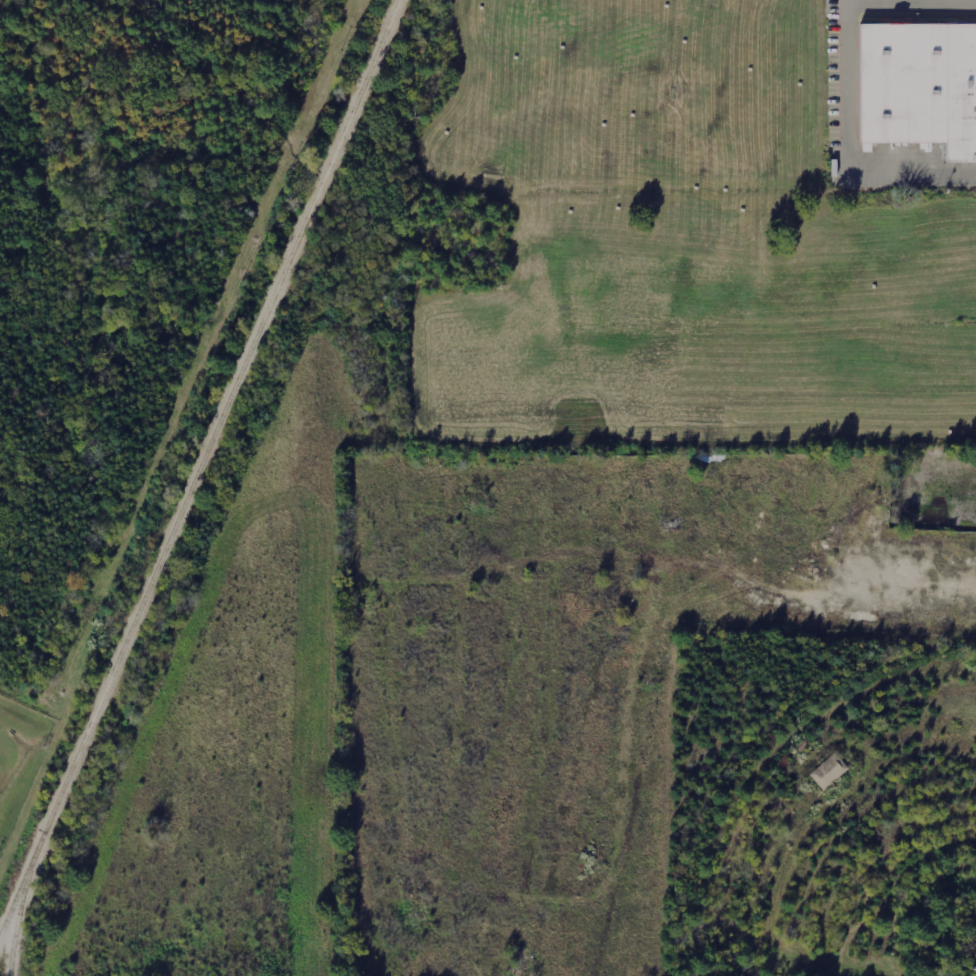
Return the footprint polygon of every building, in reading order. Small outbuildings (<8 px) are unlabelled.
[(858,24),(858,145),(945,145),(945,165),(975,165),(975,24),(858,24)] [(824,791),(850,770),(837,753),(810,775),(824,791)]
